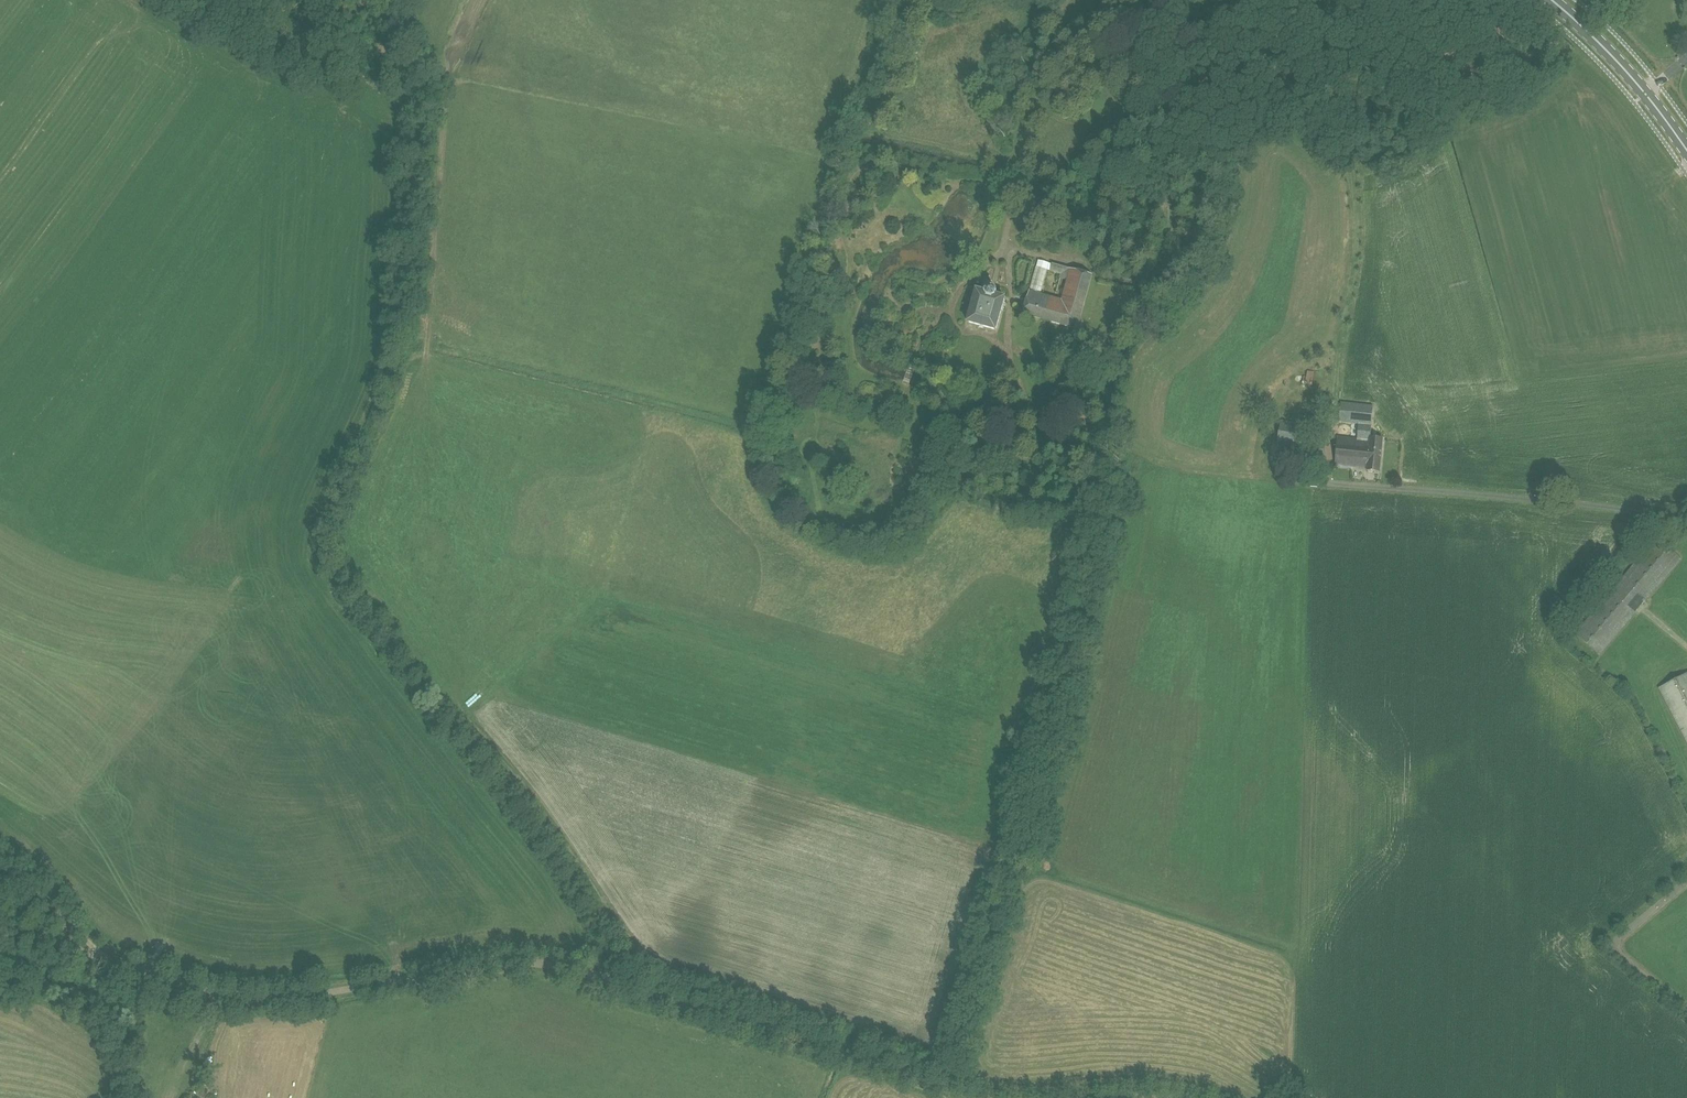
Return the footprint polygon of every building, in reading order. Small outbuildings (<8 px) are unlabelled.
[(1092,292),(1088,292),(1093,275),(1071,269),(1052,263),(1038,260),(1030,290),(1023,315),(1078,329),(1082,330),(1092,292)] [(977,290),(969,322),(996,330),(1005,298),(996,295),(997,291),(996,288),(990,287),(987,288),(986,292),(977,290)] [(1374,405),(1342,402),(1340,422),(1359,424),(1372,425),(1374,405)] [(1306,456),(1307,449),(1311,426),(1282,421),(1278,443),(1296,447),(1295,455),(1306,456)] [(1359,439),(1339,437),(1336,465),(1367,468),(1366,470),(1380,471),(1384,439),(1371,437),(1372,425),(1359,424),(1359,439)] [(1657,538),(1576,633),(1600,654),(1681,558),(1657,538)] [(1660,688),(1686,740),(1686,674),(1660,688)]
